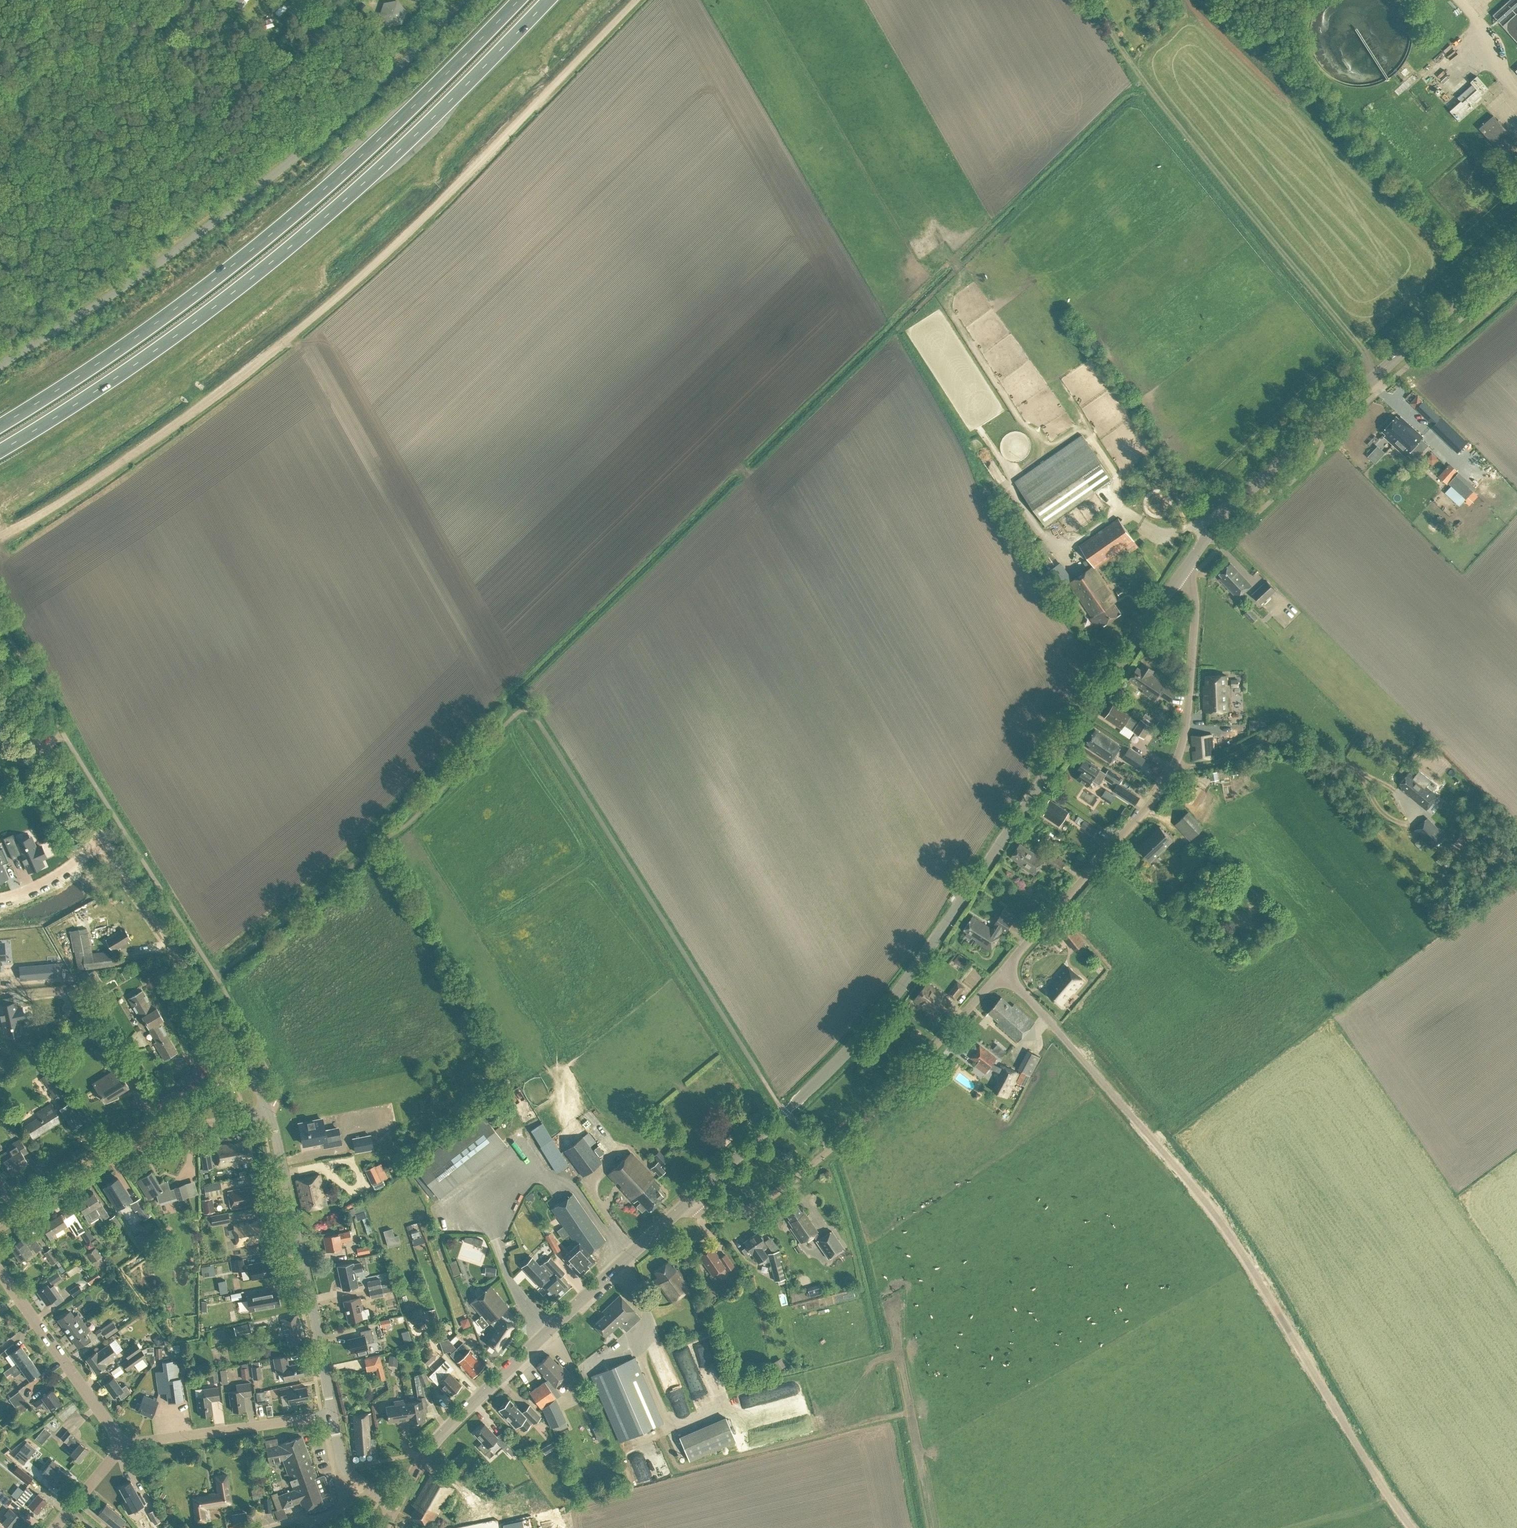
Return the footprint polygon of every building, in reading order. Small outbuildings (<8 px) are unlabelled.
[(400,22),(404,10),(396,1),(384,3),(380,15),(388,24),(400,22)] [(1149,26),(1142,31),(1147,37),(1153,32),(1149,26)] [(1460,101),(1450,110),(1459,120),(1477,104),(1474,100),(1488,89),(1477,76),(1470,82),(1473,84),(1457,97),(1460,101)] [(1501,152),(1515,140),(1493,115),(1479,128),(1501,152)] [(1425,418),(1431,411),(1416,397),(1409,403),(1425,418)] [(1431,411),(1425,418),(1442,434),(1448,427),(1431,411)] [(1384,436),(1394,445),(1395,444),(1402,437),(1403,438),(1405,435),(1407,437),(1415,429),(1400,416),(1399,418),(1396,416),(1383,431),(1386,434),(1384,436)] [(1423,436),(1415,429),(1407,437),(1405,435),(1403,438),(1402,437),(1395,444),(1394,445),(1405,455),(1423,436)] [(1083,433),(1015,482),(1046,526),(1114,478),(1083,433)] [(1374,450),(1367,457),(1375,464),(1381,457),(1374,450)] [(1449,464),(1438,476),(1447,484),(1458,471),(1449,464)] [(1093,565),(1095,567),(1125,546),(1134,540),(1133,538),(1118,517),(1080,544),(1079,545),(1093,565)] [(1068,582),(1073,579),(1061,562),(1046,572),(1058,589),(1068,582)] [(1251,586),(1230,564),(1219,574),(1221,577),(1219,579),(1237,599),(1251,586)] [(1113,602),(1117,599),(1095,567),(1093,565),(1081,573),(1073,579),(1068,582),(1092,616),(1090,617),(1095,624),(1101,620),(1103,624),(1112,618),(1121,612),(1113,602)] [(1251,594),(1261,604),(1276,590),(1266,580),(1251,594)] [(1253,623),(1258,618),(1249,609),(1244,614),(1253,623)] [(1152,670),(1143,664),(1140,669),(1137,668),(1129,680),(1144,690),(1142,692),(1155,700),(1159,695),(1169,702),(1176,692),(1165,685),(1166,684),(1150,674),(1152,670)] [(1206,686),(1203,686),(1204,711),(1230,711),(1229,685),(1227,685),(1226,676),(1206,676),(1206,686)] [(1124,725),(1131,730),(1144,738),(1152,726),(1141,719),(1139,722),(1130,716),(1113,705),(1105,718),(1122,729),(1124,725)] [(1145,713),(1142,719),(1152,726),(1156,720),(1145,713)] [(1250,720),(1249,730),(1258,730),(1258,720),(1250,720)] [(1159,721),(1156,726),(1164,730),(1166,727),(1164,726),(1165,724),(1159,721)] [(1120,747),(1095,730),(1087,743),(1091,745),(1089,748),(1095,752),(1097,750),(1102,753),(1100,756),(1110,762),(1120,747)] [(1193,760),(1213,759),(1213,749),(1212,734),(1192,736),(1193,745),(1196,745),(1197,751),(1193,751),(1193,760)] [(1133,750),(1126,761),(1139,770),(1146,759),(1133,750)] [(1103,778),(1115,786),(1113,790),(1135,805),(1140,798),(1119,784),(1123,779),(1108,770),(1105,773),(1100,769),(1092,764),(1091,765),(1084,760),(1078,769),(1082,771),(1077,779),(1087,786),(1092,779),(1093,780),(1093,779),(1100,784),(1103,778)] [(1210,772),(1211,781),(1219,779),(1217,771),(1210,772)] [(1410,796),(1420,805),(1426,810),(1437,796),(1432,791),(1409,773),(1403,780),(1400,784),(1403,787),(1401,789),(1403,791),(1407,794),(1408,792),(1411,795),(1410,796)] [(1205,791),(1201,789),(1190,782),(1181,797),(1191,804),(1195,806),(1205,791)] [(1069,813),(1050,800),(1042,811),(1045,813),(1044,815),(1060,826),(1069,813)] [(1202,829),(1187,812),(1175,824),(1190,840),(1202,829)] [(1417,830),(1414,832),(1420,838),(1427,845),(1431,849),(1433,847),(1436,844),(1444,836),(1445,835),(1441,831),(1428,818),(1427,819),(1417,830)] [(1098,828),(1084,819),(1080,826),(1094,835),(1098,828)] [(1137,847),(1151,862),(1173,841),(1160,826),(1137,847)] [(13,833),(3,837),(13,859),(22,855),(29,871),(43,864),(41,859),(46,857),(41,845),(36,847),(34,843),(20,849),(17,841),(13,833)] [(1035,854),(1020,844),(1011,857),(1021,863),(1020,865),(1034,874),(1045,858),(1036,852),(1035,854)] [(1061,870),(1066,863),(1053,855),(1048,862),(1061,870)] [(1075,860),(1072,866),(1078,870),(1082,865),(1075,860)] [(992,929),(973,916),(964,930),(967,933),(966,935),(971,938),(972,936),(977,939),(975,942),(990,951),(1001,935),(998,933),(1000,930),(1005,933),(1013,921),(1001,913),(992,929)] [(1025,924),(1028,919),(1021,915),(1018,920),(1025,924)] [(1071,925),(1061,932),(1070,943),(1073,940),(1079,948),(1085,943),(1079,935),(1071,925)] [(87,927),(69,931),(73,951),(74,951),(78,970),(115,965),(115,964),(125,963),(124,957),(114,958),(113,954),(108,954),(108,951),(92,952),(87,927)] [(122,932),(121,929),(105,939),(113,952),(129,942),(127,939),(130,937),(125,930),(122,932)] [(954,960),(960,966),(966,958),(959,953),(954,960)] [(55,963),(25,966),(26,978),(56,976),(55,963)] [(1052,990),(1048,994),(1049,995),(1061,1005),(1073,991),(1073,992),(1074,992),(1083,982),(1067,967),(1051,985),(1053,987),(1053,988),(1052,990)] [(88,974),(87,970),(80,974),(89,991),(101,984),(94,971),(88,974)] [(956,1000),(965,987),(958,981),(948,994),(956,1000)] [(950,1001),(928,984),(915,1000),(931,1013),(939,1004),(944,1008),(950,1001)] [(74,987),(68,991),(73,999),(79,996),(74,987)] [(153,1010),(142,991),(128,999),(144,1026),(146,1024),(156,1041),(154,1043),(164,1060),(177,1052),(162,1026),(159,1027),(156,1023),(163,1019),(156,1008),(153,1010)] [(0,1005),(0,1008),(4,1029),(20,1025),(19,1020),(24,1019),(21,1007),(16,1008),(15,1002),(14,1002),(13,995),(1,998),(3,1005),(0,1005)] [(1012,1006),(1002,997),(988,1012),(999,1022),(997,1024),(1018,1042),(1035,1022),(1014,1004),(1012,1006)] [(89,1029),(92,1034),(99,1030),(96,1025),(89,1029)] [(114,1041),(98,1051),(106,1064),(122,1054),(114,1041)] [(1001,1042),(996,1046),(1004,1054),(1009,1050),(1001,1042)] [(973,1054),(970,1058),(977,1063),(975,1065),(985,1073),(988,1070),(989,1068),(999,1073),(1001,1068),(992,1064),(996,1059),(979,1046),(976,1050),(978,1051),(975,1056),(973,1054)] [(1028,1050),(1018,1069),(1031,1075),(1040,1057),(1028,1050)] [(999,1081),(994,1091),(1007,1097),(1019,1073),(1002,1065),(1001,1068),(999,1073),(996,1080),(999,1081)] [(103,1080),(94,1085),(104,1101),(105,1101),(106,1103),(119,1097),(118,1093),(128,1086),(121,1074),(120,1074),(116,1067),(101,1076),(103,1080)] [(65,1089),(53,1070),(40,1078),(43,1082),(44,1082),(51,1092),(50,1093),(52,1098),(65,1089)] [(171,1072),(157,1078),(161,1088),(175,1082),(171,1072)] [(37,1114),(38,1117),(25,1125),(34,1139),(66,1117),(73,1128),(81,1123),(68,1103),(63,1106),(63,1108),(56,1112),(51,1104),(37,1114)] [(418,1162),(414,1167),(439,1198),(480,1166),(507,1145),(482,1114),(418,1162)] [(341,1143),(338,1130),(325,1133),(323,1120),(299,1125),(303,1145),(323,1141),(324,1147),(341,1143)] [(562,1150),(574,1166),(581,1175),(602,1161),(590,1145),(595,1142),(587,1131),(583,1134),(562,1150)] [(370,1134),(352,1138),(354,1152),(373,1148),(370,1134)] [(20,1139),(6,1148),(8,1150),(0,1156),(0,1160),(2,1163),(4,1162),(11,1172),(27,1162),(23,1155),(28,1152),(20,1139)] [(215,1147),(218,1166),(252,1160),(249,1143),(245,1144),(244,1141),(215,1147)] [(208,1153),(201,1155),(203,1169),(210,1167),(208,1153)] [(637,1198),(641,1202),(637,1206),(642,1211),(646,1207),(649,1210),(663,1197),(663,1193),(658,1187),(659,1187),(652,1179),(654,1178),(630,1153),(608,1174),(634,1201),(637,1198)] [(659,1176),(665,1171),(660,1166),(662,1165),(658,1161),(650,1168),(654,1172),(655,1171),(659,1176)] [(365,1170),(371,1184),(382,1180),(375,1165),(365,1170)] [(149,1199),(157,1193),(160,1202),(178,1196),(179,1199),(189,1195),(185,1184),(175,1187),(176,1188),(171,1189),(168,1181),(159,1184),(152,1172),(138,1181),(149,1199)] [(324,1197),(320,1175),(295,1181),(300,1206),(305,1205),(306,1210),(322,1206),(327,1205),(325,1197),(324,1197)] [(104,1187),(118,1208),(131,1200),(118,1178),(104,1187)] [(221,1181),(204,1184),(206,1195),(223,1192),(221,1181)] [(254,1190),(253,1187),(245,1189),(245,1191),(239,1192),(239,1190),(229,1192),(232,1209),(248,1206),(248,1205),(260,1203),(258,1189),(254,1190)] [(528,1201),(534,1196),(531,1193),(525,1197),(528,1201)] [(100,1203),(94,1194),(78,1204),(85,1214),(89,1223),(100,1216),(102,1220),(109,1216),(101,1202),(100,1203)] [(578,1240),(580,1243),(590,1254),(605,1240),(573,1194),(552,1209),(576,1241),(578,1240)] [(140,1216),(149,1211),(140,1198),(130,1204),(135,1211),(137,1211),(140,1216)] [(205,1214),(212,1212),(210,1198),(202,1200),(205,1214)] [(358,1206),(346,1210),(348,1216),(355,1214),(360,1212),(361,1218),(366,1217),(362,1205),(358,1206)] [(832,1230),(821,1238),(816,1232),(817,1231),(803,1210),(801,1211),(797,1205),(786,1212),(790,1219),(788,1220),(793,1227),(791,1228),(801,1242),(813,1234),(817,1240),(816,1241),(828,1258),(843,1247),(832,1230)] [(228,1212),(210,1215),(212,1225),(230,1222),(228,1212)] [(47,1223),(42,1226),(50,1239),(55,1236),(54,1233),(64,1227),(65,1228),(70,1226),(76,1235),(84,1230),(74,1215),(73,1213),(63,1220),(60,1215),(47,1223)] [(115,1214),(109,1218),(116,1228),(122,1224),(115,1214)] [(238,1246),(267,1240),(264,1224),(261,1224),(260,1221),(254,1222),(254,1225),(248,1226),(248,1224),(234,1226),(238,1246)] [(89,1228),(81,1233),(84,1237),(92,1233),(89,1228)] [(392,1228),(383,1231),(387,1244),(400,1240),(398,1234),(394,1236),(392,1228)] [(352,1239),(350,1231),(339,1233),(324,1236),(327,1251),(342,1248),(340,1241),(352,1239)] [(747,1257),(752,1254),(758,1262),(767,1256),(763,1250),(767,1246),(758,1232),(743,1242),(746,1246),(741,1249),(747,1257)] [(418,1248),(429,1244),(425,1233),(414,1237),(418,1248)] [(555,1253),(561,1250),(551,1233),(546,1236),(555,1253)] [(472,1236),(470,1243),(480,1246),(482,1241),(483,1240),(472,1236)] [(23,1239),(12,1247),(21,1260),(27,1256),(28,1257),(33,1254),(32,1252),(31,1250),(33,1249),(36,1252),(42,1248),(39,1244),(34,1237),(26,1243),(23,1239)] [(590,1254),(580,1243),(564,1258),(580,1275),(595,1260),(590,1254)] [(368,1245),(356,1248),(358,1254),(369,1252),(368,1245)] [(719,1258),(711,1246),(699,1255),(712,1275),(724,1266),(727,1270),(733,1266),(725,1254),(719,1258)] [(44,1253),(52,1264),(58,1260),(50,1248),(44,1253)] [(95,1248),(86,1254),(92,1262),(101,1256),(95,1248)] [(487,1260),(488,1251),(481,1250),(479,1259),(487,1260)] [(778,1250),(767,1253),(775,1281),(785,1279),(780,1261),(781,1260),(778,1250)] [(143,1258),(141,1254),(131,1261),(134,1265),(143,1258)] [(565,1273),(550,1257),(541,1267),(532,1258),(522,1267),(542,1288),(544,1286),(553,1297),(557,1297),(558,1297),(571,1285),(562,1275),(565,1273)] [(243,1265),(242,1259),(230,1261),(232,1271),(250,1268),(252,1279),(274,1275),(271,1260),(249,1264),(243,1265)] [(672,1267),(668,1261),(654,1272),(657,1277),(654,1279),(657,1285),(658,1284),(660,1286),(659,1287),(670,1302),(691,1287),(678,1269),(676,1270),(673,1267),(672,1267)] [(362,1270),(360,1262),(353,1264),(353,1263),(337,1266),(342,1289),(357,1286),(354,1272),(362,1270)] [(457,1262),(450,1264),(454,1275),(460,1273),(457,1262)] [(217,1273),(217,1263),(204,1264),(204,1274),(217,1273)] [(485,1266),(484,1274),(494,1275),(495,1267),(485,1266)] [(90,1284),(100,1277),(95,1270),(90,1274),(90,1275),(86,1278),(90,1284)] [(370,1289),(382,1286),(381,1277),(368,1280),(370,1289)] [(218,1281),(221,1293),(228,1292),(225,1280),(218,1281)] [(73,1296),(82,1290),(78,1284),(69,1290),(73,1296)] [(48,1288),(46,1285),(38,1291),(47,1304),(52,1301),(55,1305),(63,1299),(59,1293),(53,1285),(48,1288)] [(382,1286),(370,1289),(371,1297),(384,1295),(382,1286)] [(491,1287),(472,1303),(482,1315),(489,1324),(490,1323),(495,1318),(508,1307),(491,1287)] [(811,1288),(807,1289),(810,1297),(822,1293),(821,1289),(812,1292),(811,1288)] [(249,1311),(254,1310),(262,1308),(279,1305),(277,1291),(252,1296),(247,1297),(249,1311)] [(605,1314),(594,1325),(605,1337),(619,1325),(621,1326),(631,1316),(637,1321),(641,1317),(636,1312),(620,1295),(602,1311),(605,1314)] [(360,1298),(343,1301),(348,1321),(362,1318),(370,1317),(368,1308),(362,1309),(360,1298)] [(78,1309),(83,1305),(80,1300),(75,1304),(78,1309)] [(215,1302),(203,1304),(207,1324),(219,1322),(215,1302)] [(231,1322),(237,1320),(235,1310),(229,1311),(229,1312),(231,1322)] [(59,1320),(68,1333),(83,1323),(78,1315),(74,1318),(69,1312),(59,1320)] [(303,1335),(298,1315),(281,1319),(288,1345),(301,1341),(300,1336),(303,1335)] [(386,1321),(389,1334),(405,1330),(402,1317),(386,1321)] [(515,1327),(500,1317),(485,1338),(489,1340),(487,1343),(501,1353),(514,1335),(511,1333),(515,1327)] [(106,1338),(118,1329),(112,1321),(100,1329),(100,1328),(94,1331),(98,1336),(103,1333),(106,1338)] [(250,1321),(234,1325),(236,1334),(252,1330),(250,1321)] [(83,1323),(68,1333),(78,1347),(90,1339),(86,1333),(89,1331),(83,1323)] [(361,1337),(348,1340),(351,1351),(356,1350),(357,1354),(367,1352),(366,1348),(367,1348),(366,1343),(373,1341),(371,1329),(360,1331),(361,1337)] [(408,1330),(401,1332),(404,1342),(411,1339),(408,1330)] [(442,1330),(436,1332),(438,1339),(444,1337),(442,1330)] [(153,1338),(157,1345),(164,1340),(160,1334),(153,1338)] [(121,1363),(122,1364),(142,1350),(136,1342),(123,1352),(128,1359),(121,1363)] [(8,1369),(11,1373),(31,1359),(21,1345),(17,1349),(13,1343),(4,1349),(8,1355),(11,1353),(17,1363),(8,1369)] [(119,1355),(110,1343),(97,1352),(87,1359),(92,1365),(90,1367),(94,1372),(95,1371),(97,1373),(107,1366),(106,1364),(119,1355)] [(463,1343),(457,1349),(477,1371),(479,1369),(482,1369),(483,1368),(483,1365),(484,1364),(478,1358),(478,1355),(476,1354),(474,1354),(470,1349),(469,1350),(463,1343)] [(477,1371),(457,1349),(451,1354),(458,1361),(457,1362),(461,1366),(461,1368),(463,1370),(465,1370),(471,1377),(477,1371)] [(127,1370),(135,1365),(139,1370),(147,1364),(143,1359),(146,1357),(142,1350),(122,1364),(127,1370)] [(427,1365),(435,1357),(429,1351),(421,1358),(427,1365)] [(368,1357),(369,1361),(371,1367),(382,1365),(379,1354),(368,1357)] [(288,1365),(286,1355),(273,1358),(277,1374),(283,1372),(285,1380),(299,1378),(298,1376),(304,1375),(302,1362),(288,1365)] [(389,1355),(388,1364),(398,1365),(399,1356),(389,1355)] [(542,1408),(551,1427),(565,1421),(553,1397),(557,1393),(553,1388),(569,1374),(563,1367),(562,1368),(559,1363),(557,1365),(549,1355),(537,1366),(543,1373),(542,1374),(547,1379),(530,1391),(542,1408)] [(618,1441),(662,1422),(633,1357),(590,1375),(618,1441)] [(785,1365),(780,1357),(770,1363),(775,1372),(785,1365)] [(31,1359),(11,1373),(14,1378),(23,1371),(30,1381),(41,1373),(31,1359)] [(167,1402),(182,1401),(176,1360),(162,1362),(163,1370),(155,1372),(158,1393),(166,1392),(167,1402)] [(260,1366),(259,1366),(259,1361),(252,1362),(252,1367),(253,1379),(254,1378),(255,1385),(262,1384),(261,1378),(261,1377),(260,1366)] [(455,1391),(462,1385),(450,1373),(454,1369),(445,1361),(430,1375),(438,1383),(439,1382),(440,1383),(440,1385),(442,1387),(444,1387),(452,1395),(452,1394),(453,1395),(456,1392),(455,1391)] [(249,1366),(241,1367),(243,1378),(250,1377),(249,1366)] [(217,1369),(209,1371),(210,1382),(219,1380),(217,1369)] [(423,1386),(429,1384),(425,1372),(419,1374),(420,1377),(423,1386)] [(423,1386),(420,1377),(415,1377),(418,1397),(425,1396),(423,1386)] [(122,1388),(114,1378),(105,1384),(114,1397),(119,1394),(121,1398),(130,1391),(126,1385),(122,1388)] [(759,1403),(804,1392),(801,1381),(756,1392),(759,1403)] [(252,1395),(250,1382),(236,1384),(237,1390),(229,1391),(231,1406),(232,1405),(233,1411),(246,1409),(244,1396),(252,1395)] [(220,1399),(218,1386),(203,1388),(204,1395),(196,1396),(198,1410),(200,1410),(200,1416),(213,1414),(211,1401),(220,1399)] [(303,1400),(309,1399),(306,1386),(293,1389),(293,1387),(280,1389),(281,1397),(288,1396),(289,1404),(303,1401),(303,1400)] [(38,1409),(46,1403),(51,1410),(61,1402),(52,1389),(42,1397),(34,1403),(38,1409)] [(16,1408),(26,1400),(19,1391),(9,1398),(16,1408)] [(255,1404),(258,1404),(266,1403),(264,1391),(253,1392),(255,1404)] [(410,1421),(409,1421),(410,1423),(425,1420),(423,1407),(427,1407),(425,1396),(418,1397),(419,1401),(407,1403),(410,1421)] [(134,1408),(138,1410),(138,1411),(152,1417),(159,1402),(150,1398),(148,1402),(143,1400),(141,1403),(137,1401),(134,1408)] [(403,1422),(409,1421),(410,1421),(407,1403),(406,1399),(394,1401),(395,1405),(386,1406),(389,1422),(403,1420),(403,1422)] [(29,1405),(26,1400),(16,1408),(19,1412),(29,1405)] [(525,1417),(510,1401),(505,1405),(504,1404),(500,1408),(501,1409),(499,1410),(505,1417),(504,1418),(507,1421),(509,1420),(515,1427),(517,1424),(523,1431),(530,1425),(524,1418),(525,1417)] [(39,1437),(45,1441),(55,1428),(57,1430),(71,1412),(64,1406),(39,1437)] [(373,1438),(371,1413),(350,1414),(351,1422),(356,1422),(356,1428),(351,1429),(353,1450),(357,1450),(358,1454),(375,1453),(375,1452),(374,1448),(376,1447),(375,1441),(374,1441),(374,1438),(373,1438)] [(724,1415),(678,1435),(689,1460),(735,1440),(724,1415)] [(474,1433),(483,1442),(478,1446),(485,1453),(490,1449),(488,1447),(495,1440),(503,1448),(508,1443),(501,1433),(496,1436),(485,1424),(474,1433)] [(600,1424),(595,1426),(601,1439),(606,1437),(600,1424)] [(73,1434),(67,1429),(60,1437),(66,1442),(74,1449),(70,1454),(79,1461),(88,1449),(80,1442),(81,1441),(73,1434)] [(279,1444),(266,1447),(269,1462),(282,1459),(294,1490),(278,1496),(282,1508),(300,1501),(303,1510),(323,1503),(321,1497),(332,1493),(324,1474),(317,1477),(309,1456),(307,1457),(304,1452),(307,1451),(302,1436),(279,1444)] [(265,1440),(266,1447),(279,1444),(277,1438),(265,1440)] [(14,1455),(23,1463),(35,1447),(26,1439),(14,1455)] [(553,1441),(547,1445),(550,1451),(557,1447),(553,1441)] [(512,1447),(507,1452),(511,1456),(514,1453),(516,1451),(512,1447)] [(60,1466),(52,1460),(48,1465),(42,1472),(46,1475),(50,1479),(58,1486),(68,1474),(60,1467),(60,1466)] [(18,1465),(13,1471),(14,1473),(26,1482),(28,1484),(33,1477),(18,1465)] [(454,1488),(429,1474),(412,1503),(417,1506),(412,1516),(428,1526),(433,1518),(434,1518),(437,1512),(438,1512),(441,1508),(442,1509),(454,1488)] [(207,1522),(205,1508),(231,1503),(226,1475),(216,1477),(219,1494),(194,1498),(195,1508),(192,1508),(195,1524),(207,1522)] [(131,1482),(120,1488),(127,1500),(122,1503),(128,1513),(133,1511),(140,1507),(146,1503),(141,1494),(139,1495),(131,1482)] [(37,1495),(27,1486),(16,1499),(23,1505),(26,1502),(37,1512),(39,1510),(40,1511),(43,1507),(42,1506),(47,1500),(39,1493),(37,1495)] [(251,1490),(252,1499),(263,1497),(262,1488),(251,1490)] [(0,1489),(0,1501),(7,1507),(13,1500),(11,1498),(0,1489)] [(272,1494),(277,1509),(281,1507),(276,1493),(272,1494)] [(120,1525),(124,1520),(119,1516),(119,1515),(106,1504),(99,1513),(116,1527),(118,1527),(120,1525)] [(14,1527),(24,1527),(30,1521),(21,1514),(23,1512),(15,1506),(10,1511),(12,1512),(4,1521),(11,1526),(14,1527)] [(155,1508),(148,1512),(155,1524),(161,1520),(155,1508)] [(247,1512),(232,1514),(234,1527),(249,1525),(247,1512)] [(504,1527),(521,1527),(524,1527),(522,1519),(503,1523),(504,1527)]
